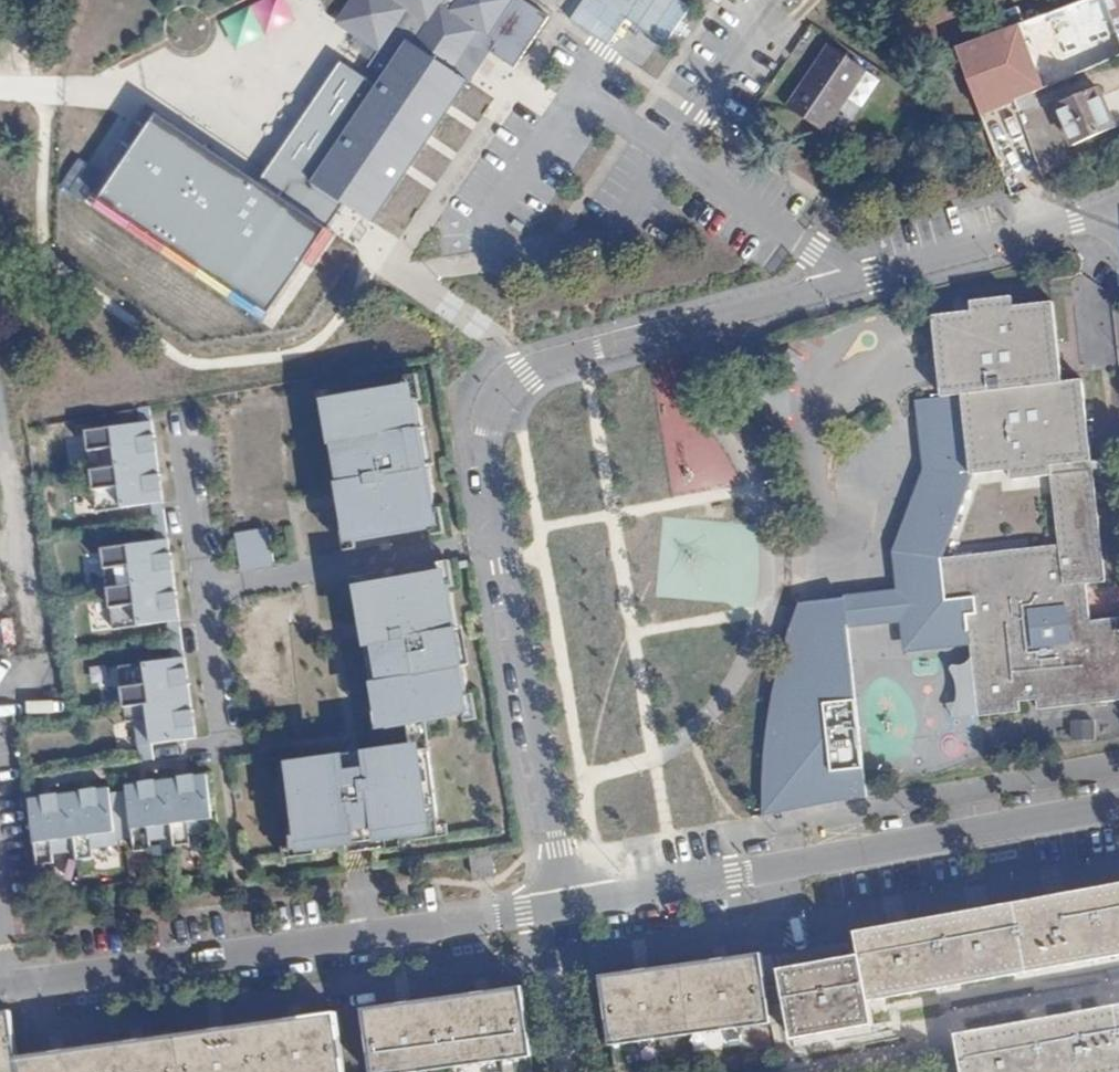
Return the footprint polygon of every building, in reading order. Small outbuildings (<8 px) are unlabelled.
[(461,63),(473,46),(479,36),(496,47),(491,57),(515,73),(551,21),(519,0),(518,0),(517,1),(515,0),(354,0),(338,23),(379,53),(369,70),(383,81),(379,86),(314,184),(342,203),(372,224),(468,84),(454,74),(461,63)] [(1013,101),(1041,90),(1118,56),(1118,37),(1105,0),(1089,0),(1012,27),(989,36),(999,64),(1013,101)] [(1118,28),(1118,0),(1107,0),(1118,28)] [(985,26),(989,36),(1012,27),(1006,11),(996,15),(998,22),(985,26)] [(956,48),(967,77),(999,64),(989,36),(956,48)] [(827,41),(787,107),(829,133),(869,67),(827,41)] [(473,46),(461,63),(470,70),(481,52),(473,46)] [(342,203),(314,184),(379,86),(342,62),(261,184),(326,227),(342,203)] [(967,77),(980,116),(1013,101),(999,64),(967,77)] [(1071,147),(1117,127),(1099,87),(1054,107),(1071,147)] [(261,184),(158,116),(101,200),(270,312),(326,227),(261,184)] [(1085,582),(1103,581),(1081,380),(1060,382),(1052,302),(1013,307),(1012,296),(971,300),(971,311),(933,315),(942,396),(961,393),(970,473),(1009,470),(1010,479),(1050,475),(1057,545),(941,558),(943,586),(945,598),(974,595),(975,614),(967,614),(971,646),(971,654),(977,713),(977,715),(1019,711),(1018,700),(1036,697),(1038,708),(1118,699),(1118,617),(1089,620),(1085,582)] [(720,487),(700,362),(652,370),(672,494),(720,487)] [(435,525),(409,386),(319,403),(345,541),(435,525)] [(941,558),(970,473),(961,393),(942,396),(913,399),(922,473),(890,550),(895,589),(842,595),(848,627),(899,622),(905,653),(971,646),(967,614),(975,614),(974,595),(945,598),(943,586),(941,558)] [(165,500),(154,422),(89,432),(100,510),(165,500)] [(235,533),(241,571),(273,566),(267,527),(235,533)] [(181,619),(169,541),(105,550),(116,628),(181,619)] [(468,712),(444,571),(353,587),(378,728),(468,712)] [(763,738),(764,815),(866,796),(848,627),(842,595),(789,602),(788,618),(763,738)] [(1069,642),(1065,605),(1028,609),(1032,646),(1069,642)] [(977,713),(971,654),(967,654),(966,660),(962,663),(959,664),(956,664),(949,663),(947,663),(945,665),(945,668),(951,677),(953,686),(953,695),(952,699),(950,703),(949,708),(951,712),(955,715),(977,713)] [(198,736),(187,658),(122,668),(133,746),(198,736)] [(1072,720),(1072,740),(1093,740),(1093,720),(1072,720)] [(295,856),(430,836),(417,744),(282,764),(295,856)] [(138,851),(217,840),(207,775),(129,787),(138,851)] [(40,865),(118,853),(109,789),(30,800),(40,865)] [(493,874),(490,852),(471,855),(474,877),(493,874)] [(857,932),(861,956),(781,970),(794,1037),(872,1024),(868,999),(1118,954),(1118,884),(857,932)] [(760,953),(597,976),(607,1045),(771,1022),(760,953)] [(521,987),(363,1009),(372,1071),(411,1071),(530,1055),(521,987)] [(958,1034),(965,1071),(1118,1071),(1118,1005),(958,1034)] [(10,1012),(0,1013),(0,1071),(344,1071),(335,1013),(16,1057),(10,1012)]
